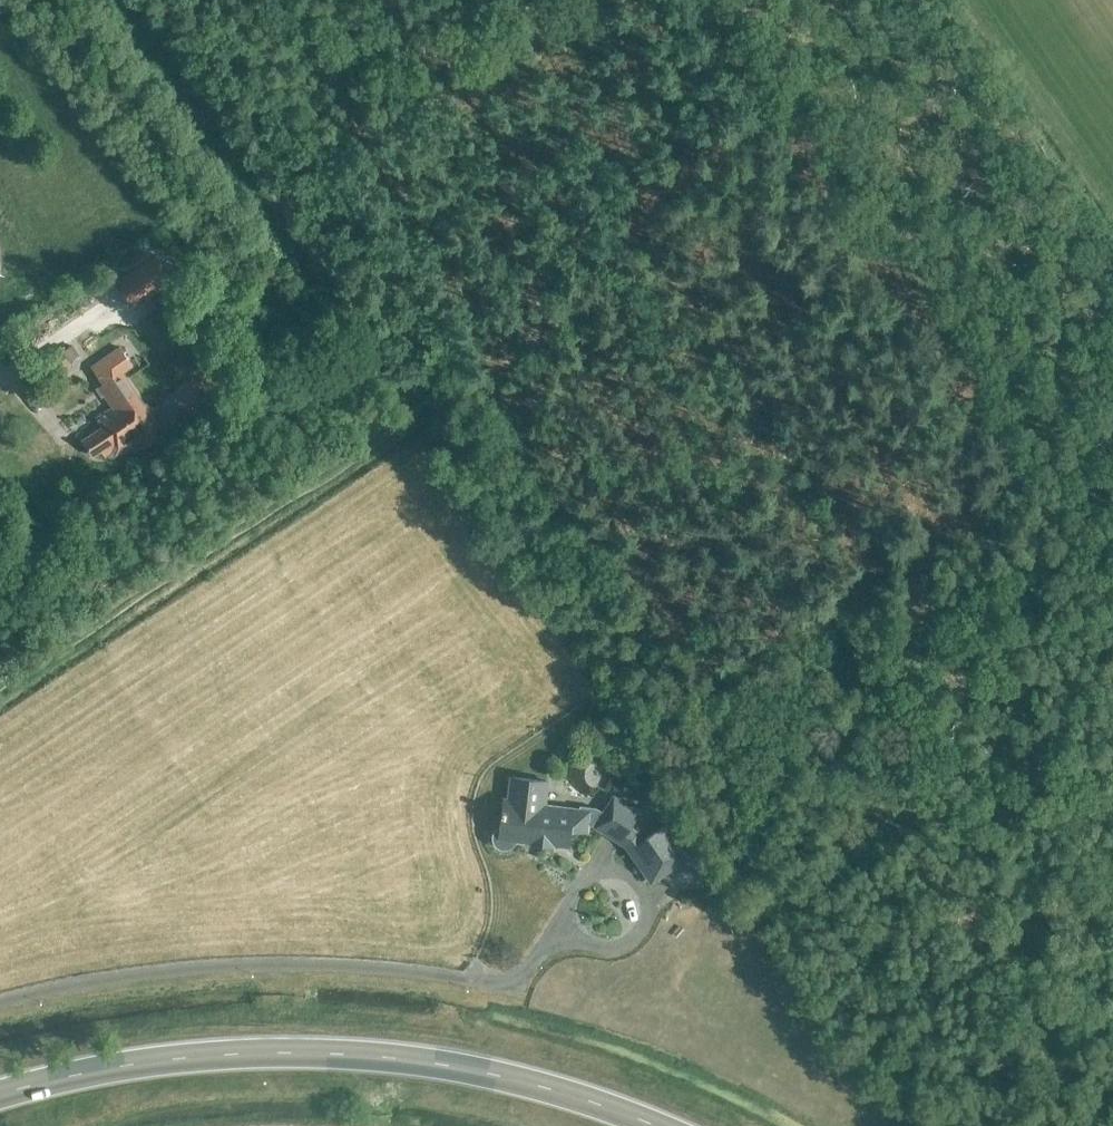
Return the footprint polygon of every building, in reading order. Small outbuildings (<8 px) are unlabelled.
[(159,260),(118,287),(136,313),(176,286),(159,260)] [(34,349),(56,382),(72,372),(51,339),(34,349)] [(153,430),(159,426),(123,372),(132,366),(120,349),(93,367),(105,384),(100,387),(114,407),(99,418),(104,426),(83,440),(94,456),(102,450),(106,456),(113,451),(116,454),(142,437),(146,444),(158,437),(153,430)] [(652,881),(688,855),(666,824),(643,840),(637,832),(629,827),(639,812),(614,797),(604,812),(596,808),(580,806),(579,812),(543,807),(546,780),(513,776),(509,803),(503,803),(500,828),(497,831),(496,835),(496,839),(498,843),(502,845),(506,846),(510,844),(513,841),(514,837),(531,839),(531,840),(554,843),(555,842),(569,843),(571,829),(584,831),(585,824),(596,825),(596,826),(626,844),(652,881)] [(726,919),(735,935),(747,929),(739,912),(726,919)]
